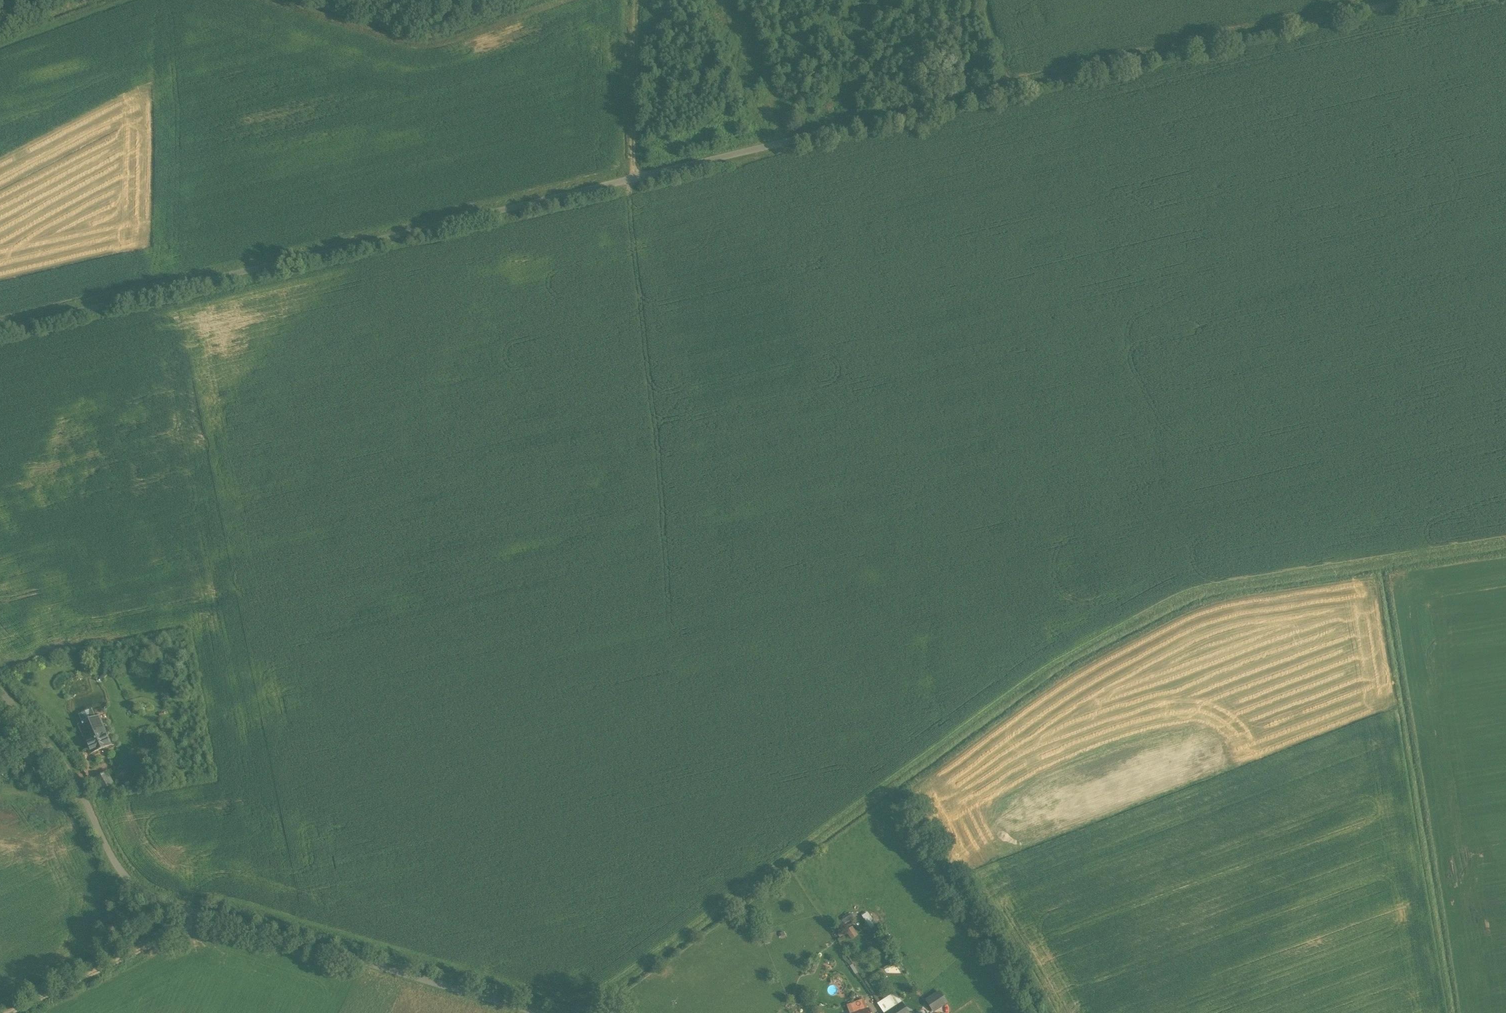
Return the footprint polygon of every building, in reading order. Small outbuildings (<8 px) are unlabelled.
[(66,693),(54,699),(58,708),(70,702),(66,693)] [(128,704),(111,711),(112,716),(122,714),(124,722),(132,720),(128,704)] [(94,708),(80,713),(84,722),(97,716),(94,708)] [(99,716),(79,725),(91,753),(111,745),(99,716)] [(97,779),(106,791),(116,784),(108,772),(97,779)] [(869,912),(864,915),(873,929),(879,925),(869,912)] [(773,941),(772,933),(777,932),(777,926),(764,927),(765,942),(773,941)] [(857,935),(851,927),(846,931),(851,939),(857,935)] [(939,992),(926,1000),(933,1011),(946,1003),(939,992)] [(878,1003),(884,1012),(887,1012),(901,1003),(894,993),(878,1003)] [(857,1012),(870,1012),(869,1008),(867,1009),(864,999),(858,1002),(861,1011),(857,1012)] [(887,1012),(908,1012),(901,1003),(887,1012)]
